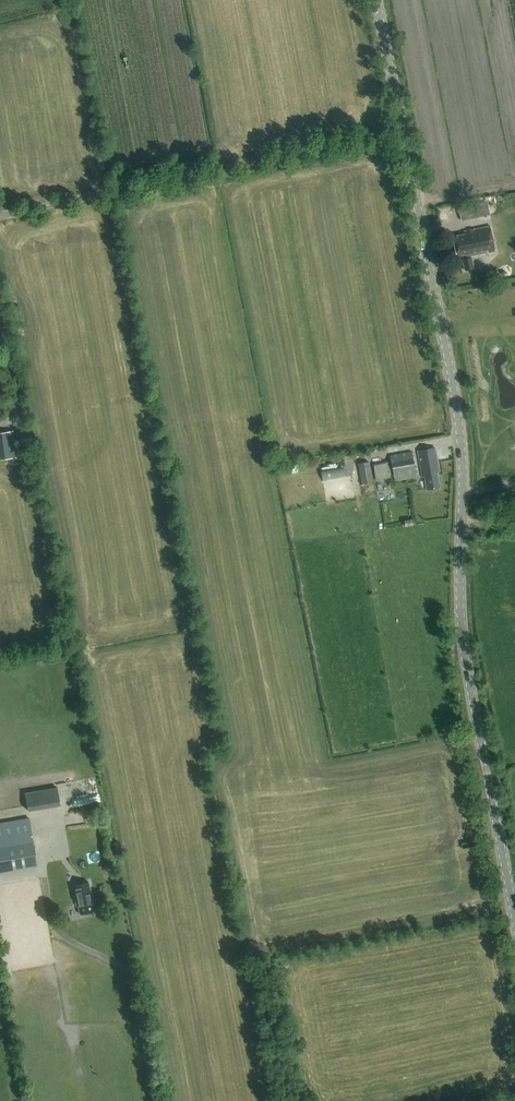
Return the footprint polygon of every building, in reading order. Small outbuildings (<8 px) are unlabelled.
[(460,207),(461,218),(488,214),(487,206),(479,207),(478,205),(460,207)] [(471,256),(495,251),(490,226),(464,231),(465,234),(452,237),(456,256),(462,255),(463,260),(462,260),(464,270),(473,268),(471,256)] [(17,457),(13,431),(0,433),(0,459),(17,457)] [(427,489),(439,487),(437,471),(439,471),(435,447),(418,450),(422,477),(425,477),(427,489)] [(390,455),(394,481),(416,477),(412,452),(390,455)] [(321,471),(322,480),(352,475),(353,465),(352,455),(339,457),(341,468),(321,471)] [(369,461),(358,463),(361,485),(373,483),(369,461)] [(381,500),(390,499),(390,489),(380,489),(381,500)] [(0,822),(0,871),(36,866),(28,818),(0,822)] [(92,903),(88,882),(72,885),(76,906),(92,903)]
